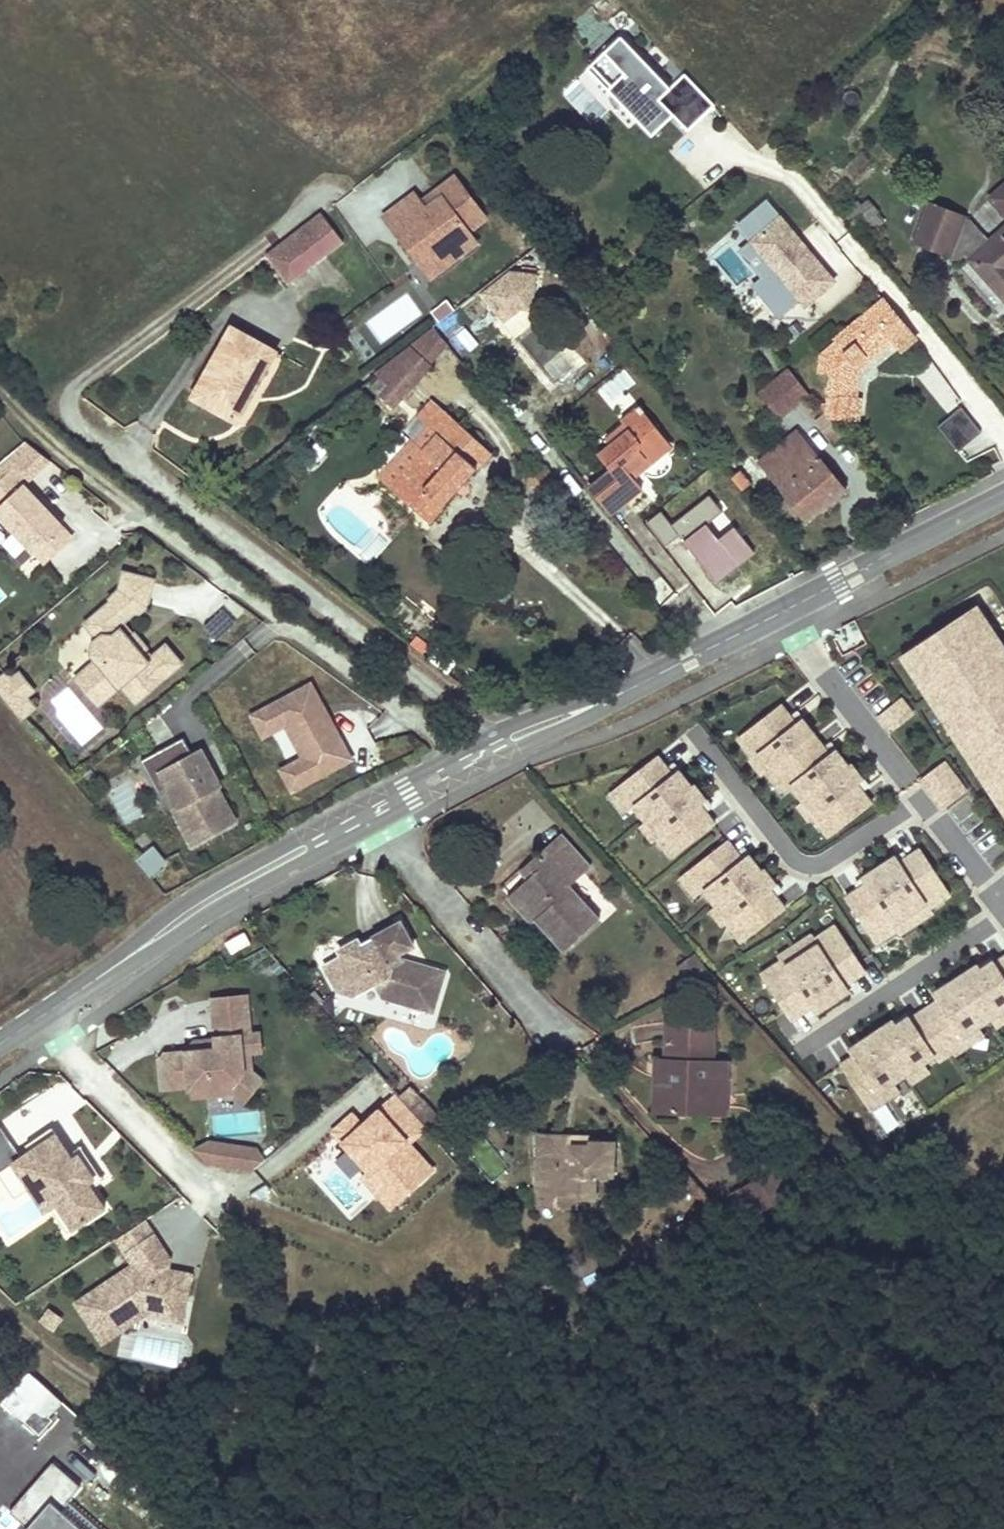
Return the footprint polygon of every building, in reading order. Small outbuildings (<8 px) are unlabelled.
[(711,104),(681,72),(667,86),(618,34),(588,62),(638,115),(655,99),(669,113),(684,129),(711,104)] [(651,130),(669,113),(655,99),(638,115),(651,130)] [(470,241),(465,235),(483,222),(451,180),(433,195),(437,201),(422,212),(417,206),(411,198),(381,220),(415,265),(429,255),(437,266),(470,241)] [(994,198),(1003,210),(1003,189),(994,198)] [(422,212),(437,201),(433,195),(417,206),(422,212)] [(884,226),(858,195),(839,211),(866,242),(884,226)] [(960,251),(1001,300),(1003,298),(1003,229),(989,242),(967,215),(928,200),(913,239),(948,252),(950,247),(960,251)] [(766,201),(741,222),(754,238),(750,242),(775,272),(755,289),(778,317),(799,300),(804,306),(834,282),(766,201)] [(317,212),(264,253),(286,282),(339,241),(317,212)] [(428,281),(474,246),(470,241),(437,266),(429,255),(415,265),(428,281)] [(512,275),(482,298),(500,323),(516,311),(530,312),(534,278),(512,275)] [(457,312),(447,300),(430,313),(440,325),(457,312)] [(825,417),(839,420),(854,423),(859,401),(854,400),(859,369),(890,342),(893,346),(907,333),(881,301),(835,339),(839,344),(820,360),(818,375),(831,376),(825,417)] [(193,400),(217,414),(242,428),(282,357),(232,329),(193,400)] [(479,346),(465,329),(451,341),(465,357),(479,346)] [(434,330),(411,347),(432,364),(447,345),(434,330)] [(899,353),(915,341),(907,333),(893,346),(899,353)] [(411,347),(381,370),(389,380),(372,393),(391,410),(432,364),(411,347)] [(787,412),(797,404),(807,397),(789,374),(769,390),(787,412)] [(787,412),(769,390),(757,399),(773,422),(787,412)] [(415,417),(429,430),(444,413),(431,401),(415,417)] [(625,433),(645,417),(636,404),(617,421),(621,427),(625,433)] [(980,433),(960,409),(937,428),(957,452),(980,433)] [(444,413),(429,430),(413,447),(422,455),(390,489),(427,524),(490,456),(444,413)] [(608,473),(597,482),(586,491),(605,515),(640,487),(632,478),(670,448),(645,417),(625,433),(621,427),(603,442),(607,446),(595,456),(608,473)] [(806,522),(826,506),(846,489),(799,432),(759,465),(806,522)] [(32,554),(61,529),(21,486),(46,464),(23,445),(0,465),(0,519),(32,554)] [(737,492),(743,488),(749,484),(738,470),(727,480),(737,492)] [(722,514),(709,497),(670,528),(660,515),(647,525),(666,548),(680,537),(716,581),(752,552),(732,528),(718,539),(707,525),(722,514)] [(44,566),(71,540),(61,529),(32,554),(44,566)] [(137,701),(183,662),(166,642),(152,653),(128,623),(145,610),(154,578),(125,571),(120,590),(111,597),(113,602),(87,623),(98,638),(93,642),(93,653),(100,660),(89,669),(109,693),(122,683),(137,701)] [(933,624),(937,629),(969,607),(1003,659),(1003,648),(984,619),(987,617),(975,599),(972,601),(970,598),(933,624)] [(1003,796),(1003,659),(969,607),(937,629),(933,624),(902,645),(1003,796)] [(902,645),(897,649),(898,651),(895,653),(908,671),(910,669),(939,710),(936,712),(950,734),(953,732),(958,739),(955,741),(970,763),(973,761),(997,797),(995,799),(1003,813),(1003,796),(902,645)] [(78,678),(98,703),(109,693),(89,669),(78,678)] [(0,679),(0,698),(20,722),(34,710),(23,696),(15,702),(4,689),(11,683),(5,675),(0,679)] [(29,691),(19,678),(11,683),(4,689),(15,702),(23,696),(29,691)] [(352,764),(329,721),(325,723),(319,712),(323,710),(312,689),(254,721),(265,741),(287,729),(305,762),(283,774),(294,795),(352,764)] [(908,708),(895,693),(875,709),(888,725),(908,708)] [(768,764),(769,766),(812,732),(798,714),(792,719),(786,712),(777,700),(734,734),(750,754),(755,750),(768,765),(768,764)] [(786,712),(792,719),(798,714),(812,732),(813,730),(794,706),(786,712)] [(329,721),(323,710),(319,712),(325,723),(329,721)] [(821,743),(812,732),(769,766),(784,784),(789,780),(802,795),(845,761),(832,745),(826,749),(821,743)] [(821,743),(826,749),(832,745),(845,761),(846,759),(828,737),(821,743)] [(237,825),(219,790),(222,789),(209,765),(204,767),(199,757),(195,759),(185,742),(142,765),(152,783),(162,778),(171,793),(180,811),(175,814),(193,849),(237,825)] [(768,765),(755,750),(750,754),(747,756),(760,771),(764,768),(768,765)] [(209,765),(203,754),(199,757),(204,767),(209,765)] [(633,804),(645,819),(688,784),(675,768),(669,773),(664,766),(654,754),(612,788),(628,808),(633,804)] [(846,759),(845,761),(802,795),(802,796),(805,794),(817,808),(811,813),(827,832),(870,798),(860,786),(855,779),(860,775),(847,759),(846,759)] [(672,760),(664,766),(669,773),(675,768),(688,784),(690,782),(672,760)] [(945,763),(924,780),(945,806),(966,789),(945,763)] [(769,766),(768,764),(768,765),(764,768),(779,788),(784,784),(769,766)] [(860,775),(855,779),(860,786),(867,780),(862,773),(860,775)] [(171,793),(162,778),(152,783),(160,799),(171,793)] [(690,782),(688,784),(645,819),(646,820),(649,817),(660,832),(655,836),(671,856),(713,821),(704,809),(698,803),(704,798),(691,782),(690,782)] [(623,811),(628,808),(612,788),(608,792),(623,811)] [(796,801),(807,816),(811,813),(817,808),(805,794),(802,796),(796,801)] [(704,798),(698,803),(704,809),(711,803),(706,797),(704,798)] [(646,820),(639,825),(651,839),(655,836),(660,832),(649,817),(646,820)] [(704,886),(717,902),(760,867),(747,851),(741,856),(735,849),(726,837),(684,871),(699,890),(704,886)] [(558,838),(535,856),(545,867),(523,885),(519,889),(542,917),(535,923),(562,954),(596,924),(567,890),(590,869),(558,838)] [(895,849),(878,861),(909,907),(926,896),(929,901),(950,887),(920,842),(907,851),(899,855),(895,849)] [(743,843),(735,849),(741,856),(747,851),(760,867),(762,865),(743,843)] [(899,855),(907,851),(902,845),(895,849),(899,855)] [(149,880),(168,866),(154,847),(135,860),(149,880)] [(545,867),(535,856),(514,875),(523,885),(545,867)] [(858,884),(845,892),(876,937),(897,923),(893,918),(909,907),(878,861),(861,873),(865,879),(858,884)] [(762,865),(760,867),(717,902),(720,900),(732,914),(726,919),(742,938),(785,904),(775,892),(770,886),(775,881),(762,865)] [(695,894),(699,890),(684,871),(679,874),(695,894)] [(854,877),(858,884),(865,879),(861,873),(861,872),(854,877)] [(775,881),(770,886),(775,892),(782,886),(777,880),(775,881)] [(508,898),(531,926),(535,923),(542,917),(519,889),(508,898)] [(926,896),(909,907),(916,916),(932,905),(929,901),(926,896)] [(711,908),(722,922),(726,919),(732,914),(720,900),(717,902),(711,908)] [(916,916),(909,907),(893,918),(897,923),(900,927),(916,916)] [(819,940),(803,951),(835,997),(851,984),(847,979),(867,965),(836,920),(815,934),(819,940)] [(379,1002),(430,1017),(443,974),(404,961),(400,956),(411,949),(398,926),(372,940),(375,947),(362,954),(359,948),(355,941),(333,954),(336,959),(320,969),(334,995),(353,999),(370,989),(379,1002)] [(796,941),(803,951),(819,940),(815,934),(812,930),(796,941)] [(244,932),(222,944),(229,957),(252,945),(244,932)] [(375,947),(372,940),(359,948),(362,954),(375,947)] [(787,962),(803,951),(796,941),(780,952),(783,957),(787,962)] [(963,966),(964,967),(980,956),(983,961),(996,952),(992,947),(963,966)] [(993,1009),(1003,1001),(1003,949),(997,954),(996,952),(983,961),(980,956),(964,967),(993,1009)] [(817,1009),(835,997),(803,951),(787,962),(783,957),(762,971),(793,1016),(806,1007),(813,1002),(817,1009)] [(681,969),(695,983),(709,970),(696,955),(681,969)] [(926,1002),(955,1045),(969,1035),(965,1028),(980,1018),(993,1009),(964,967),(947,978),(951,983),(938,992),(939,993),(926,1002)] [(935,987),(938,992),(951,983),(947,978),(935,987)] [(224,1035),(225,1045),(187,1050),(166,1052),(160,1059),(163,1087),(193,1084),(194,1092),(209,1090),(210,1094),(235,1091),(234,1084),(245,1070),(253,1070),(251,1051),(262,1049),(260,1031),(251,1032),(248,994),(213,997),(216,1025),(223,1025),(224,1035)] [(1003,1017),(1003,1001),(993,1009),(1000,1020),(1003,1017)] [(817,1009),(813,1002),(806,1007),(811,1013),(817,1009)] [(880,1025),(909,1067),(925,1056),(937,1048),(941,1054),(955,1045),(926,1002),(913,1011),(912,1010),(899,1018),(896,1014),(880,1025)] [(880,1024),(880,1025),(896,1014),(899,1018),(912,1010),(908,1004),(880,1024)] [(969,1035),(955,1045),(957,1047),(987,1027),(980,1018),(965,1028),(969,1035)] [(843,1059),(872,1101),(886,1091),(882,1085),(897,1075),(909,1067),(880,1025),(864,1035),(868,1040),(855,1049),(856,1051),(843,1059)] [(707,1063),(709,1029),(663,1026),(661,1062),(659,1113),(704,1115),(707,1063)] [(196,1039),(187,1050),(225,1045),(224,1035),(196,1039)] [(852,1044),(855,1049),(868,1040),(864,1035),(852,1044)] [(925,1056),(909,1067),(916,1077),(932,1066),(925,1056)] [(661,1062),(650,1061),(649,1113),(659,1113),(661,1062)] [(722,1115),(725,1064),(707,1063),(704,1115),(722,1115)] [(235,1091),(245,1100),(263,1079),(253,1070),(245,1070),(234,1084),(235,1091)] [(882,1085),(886,1091),(872,1101),(874,1104),(903,1084),(897,1075),(882,1085)] [(354,1110),(329,1131),(347,1152),(361,1167),(365,1173),(361,1181),(390,1214),(441,1169),(416,1141),(430,1129),(429,1128),(422,1120),(411,1108),(395,1090),(362,1119),(354,1110)] [(422,1120),(432,1111),(421,1099),(411,1108),(422,1120)] [(422,1120),(429,1128),(440,1121),(432,1111),(422,1120)] [(80,1154),(74,1158),(71,1153),(53,1127),(27,1144),(32,1150),(23,1156),(2,1126),(0,1128),(0,1173),(15,1163),(32,1188),(49,1176),(64,1198),(52,1207),(69,1232),(107,1206),(94,1187),(90,1182),(96,1178),(80,1154)] [(562,1130),(535,1129),(535,1183),(559,1184),(558,1199),(599,1200),(600,1178),(614,1179),(614,1137),(562,1136),(562,1130)] [(208,1162),(211,1145),(226,1148),(232,1144),(211,1141),(195,1150),(208,1162)] [(255,1169),(258,1148),(232,1144),(226,1148),(211,1145),(208,1162),(255,1169)] [(105,1179),(82,1146),(71,1153),(74,1158),(80,1154),(96,1178),(90,1182),(94,1187),(105,1179)] [(361,1167),(347,1152),(336,1161),(349,1177),(361,1167)] [(15,1163),(0,1173),(0,1175),(16,1198),(32,1188),(15,1163)] [(64,1198),(49,1176),(32,1188),(47,1210),(52,1207),(64,1198)] [(128,1251),(155,1233),(145,1220),(119,1237),(128,1251)] [(172,1258),(155,1233),(128,1251),(137,1264),(80,1303),(104,1338),(148,1309),(169,1313),(188,1299),(193,1273),(181,1271),(177,1275),(169,1274),(170,1268),(172,1258)] [(62,1321),(47,1310),(39,1322),(53,1332),(62,1321)] [(64,1404),(30,1374),(14,1392),(48,1422),(64,1404)] [(53,1462),(9,1511),(28,1526),(26,1528),(82,1528),(59,1509),(79,1486),(53,1462)]
